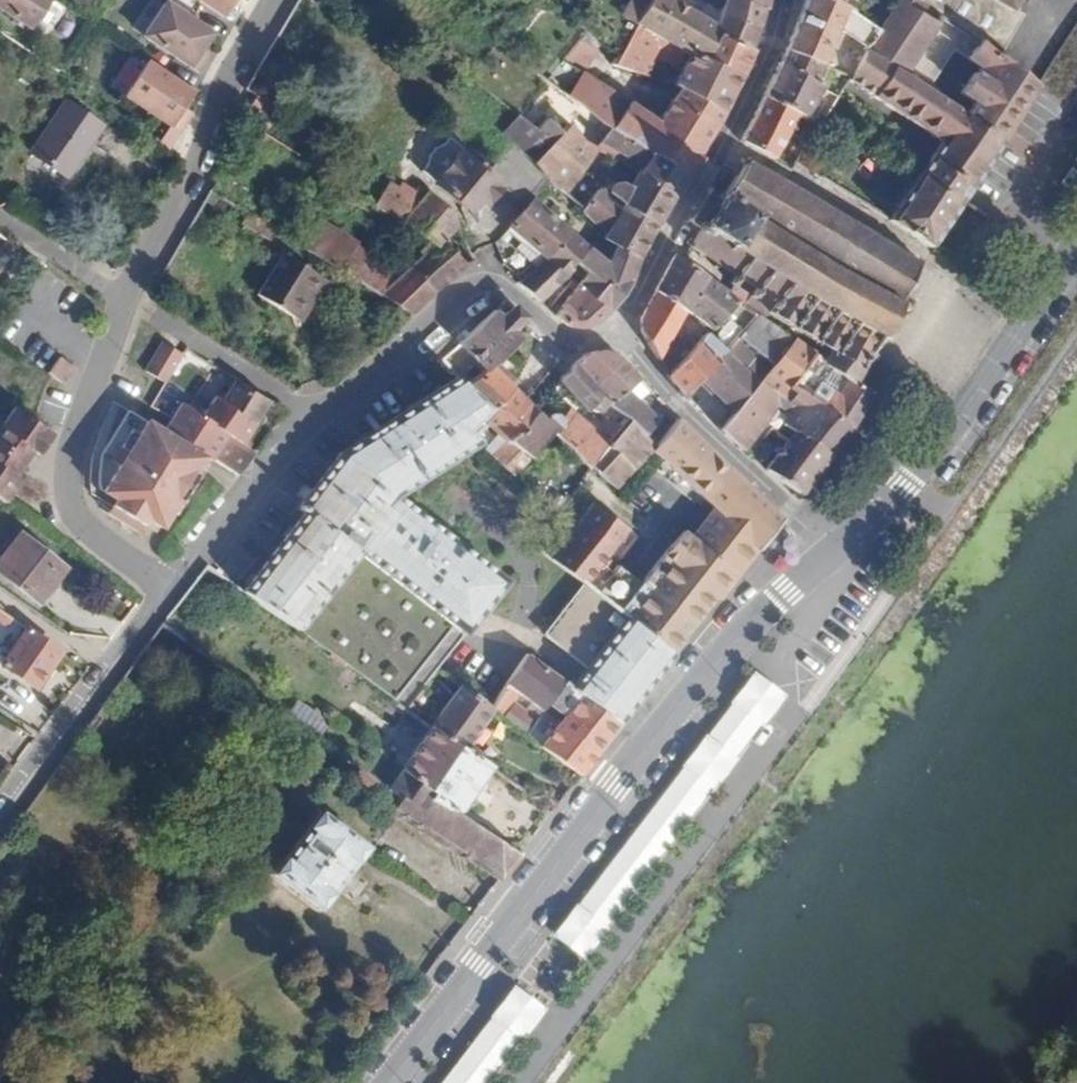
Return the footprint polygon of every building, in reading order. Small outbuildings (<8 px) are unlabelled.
[(28,34),(52,0),(0,0),(0,14),(28,34)] [(227,21),(236,6),(234,5),(237,0),(197,0),(227,21)] [(623,14),(635,21),(647,0),(631,0),(623,14)] [(635,21),(687,51),(673,81),(679,85),(723,114),(742,74),(705,59),(716,33),(718,29),(715,26),(671,0),(647,0),(635,21)] [(721,8),(758,24),(763,10),(767,11),(770,0),(723,0),(721,8)] [(785,49),(819,64),(828,48),(833,51),(841,34),(836,31),(837,28),(866,46),(878,25),(850,10),(829,0),(805,0),(801,10),(785,49)] [(850,10),(854,3),(848,0),(829,0),(850,10)] [(878,25),(866,46),(848,75),(943,139),(928,161),(972,186),(1033,93),(1038,82),(1000,55),(990,48),(979,45),(956,30),(945,45),(966,61),(977,68),(972,83),(962,97),(971,104),(963,116),(939,101),(906,79),(914,66),(909,63),(935,26),(905,5),(908,0),(896,0),(878,25)] [(905,5),(935,26),(939,19),(956,30),(979,45),(990,48),(1012,10),(1018,0),(908,0),(905,5)] [(143,40),(195,75),(203,61),(198,58),(202,53),(212,38),(166,6),(143,40)] [(236,6),(227,21),(233,25),(242,11),(236,6)] [(716,33),(749,49),(758,24),(721,8),(720,7),(715,26),(718,29),(716,33)] [(1012,10),(990,48),(1000,55),(1023,15),(1012,10)] [(631,26),(616,53),(611,63),(639,71),(656,42),(631,26)] [(716,33),(705,59),(742,74),(752,51),(749,49),(716,33)] [(607,129),(652,155),(688,171),(702,145),(719,124),(723,114),(679,85),(658,119),(588,76),(604,56),(579,36),(544,77),(568,95),(583,106),(607,129)] [(611,49),(606,58),(611,63),(616,53),(611,49)] [(785,49),(778,64),(815,84),(826,67),(819,64),(785,49)] [(203,61),(195,75),(198,77),(207,63),(203,61)] [(966,61),(939,101),(963,116),(971,104),(962,97),(972,83),(977,68),(966,61)] [(778,64),(763,96),(796,116),(802,119),(819,86),(815,84),(778,64)] [(145,68),(120,102),(161,131),(183,96),(145,68)] [(253,95),(241,120),(264,134),(276,109),(253,95)] [(183,96),(161,131),(175,141),(184,128),(175,122),(179,117),(190,101),(183,96)] [(763,96),(740,141),(745,144),(769,158),(796,116),(763,96)] [(28,159),(64,183),(98,133),(64,109),(28,159)] [(179,117),(175,122),(184,128),(187,123),(179,117)] [(549,144),(531,162),(549,181),(566,198),(577,179),(595,147),(569,123),(561,132),(546,121),(536,133),(549,144)] [(616,158),(639,171),(654,180),(675,195),(688,171),(652,155),(607,129),(595,147),(616,158)] [(510,141),(531,162),(521,145),(514,138),(510,141)] [(431,162),(424,170),(437,182),(453,163),(450,159),(457,150),(463,152),(466,149),(453,139),(448,144),(442,146),(431,158),(431,162)] [(482,166),(503,186),(512,194),(520,187),(535,202),(549,181),(531,162),(510,141),(484,164),(482,166)] [(437,182),(464,206),(475,195),(486,204),(503,186),(482,166),(484,164),(466,149),(463,152),(457,150),(450,159),(453,163),(437,182)] [(709,190),(690,221),(700,229),(692,242),(687,240),(684,243),(689,247),(687,251),(691,253),(693,250),(713,262),(711,267),(716,270),(718,266),(732,275),(728,283),(733,287),(739,279),(752,288),(746,296),(752,299),(758,291),(773,301),(766,312),(827,352),(822,361),(852,384),(866,359),(874,363),(877,358),(869,353),(878,337),(886,342),(889,336),(881,332),(895,309),(902,313),(905,307),(898,302),(907,288),(913,292),(916,287),(909,283),(915,274),(919,276),(921,272),(917,269),(918,267),(913,263),(910,266),(896,257),(898,253),(893,251),(891,254),(873,243),(875,239),(869,235),(866,239),(855,231),(856,227),(851,223),(849,227),(834,217),(836,214),(831,210),(828,213),(814,205),(817,202),(812,198),(809,202),(794,192),(797,188),(792,185),(790,189),(780,183),(773,179),(775,175),(771,172),(768,175),(748,163),(748,162),(749,159),(746,156),(743,160),(739,157),(736,162),(741,165),(721,196),(720,196),(709,190)] [(610,169),(633,182),(639,171),(616,158),(610,169)] [(915,180),(887,221),(929,250),(932,246),(972,186),(928,161),(915,180)] [(585,216),(604,234),(601,239),(615,246),(641,257),(663,219),(675,195),(654,180),(639,171),(633,182),(621,204),(607,193),(597,194),(585,216)] [(388,184),(374,204),(394,217),(402,205),(408,209),(424,189),(411,179),(400,192),(388,184)] [(566,198),(585,216),(597,194),(577,179),(566,198)] [(512,194),(528,210),(535,202),(520,187),(512,194)] [(301,246),(411,313),(429,296),(456,273),(465,266),(441,242),(455,228),(449,211),(424,189),(408,209),(402,205),(394,217),(432,240),(404,276),(316,223),(301,246)] [(528,210),(511,227),(511,229),(543,262),(567,235),(535,202),(528,210)] [(567,235),(543,262),(521,281),(518,285),(539,303),(562,277),(561,276),(571,264),(585,249),(567,235)] [(615,246),(605,264),(631,279),(641,257),(615,246)] [(585,249),(571,264),(582,274),(572,285),(577,289),(608,312),(610,310),(613,305),(631,279),(605,264),(585,249)] [(281,254),(255,296),(290,316),(315,274),(281,254)] [(674,256),(654,293),(685,312),(686,310),(705,278),(674,256)] [(315,274),(290,316),(299,321),(324,280),(315,274)] [(705,278),(686,310),(713,329),(738,302),(728,295),(705,278)] [(733,287),(728,295),(738,302),(755,315),(761,319),(766,312),(773,301),(758,291),(752,299),(746,296),(752,288),(739,279),(733,287)] [(577,289),(555,315),(565,323),(576,328),(590,326),(595,324),(608,312),(577,289)] [(642,316),(641,332),(656,359),(685,312),(654,293),(642,316)] [(495,315),(465,343),(462,345),(484,370),(489,366),(519,337),(512,331),(520,323),(524,319),(514,309),(502,321),(495,315)] [(775,329),(755,356),(770,369),(758,382),(786,405),(794,392),(850,427),(869,396),(852,384),(822,361),(791,340),(775,329)] [(706,332),(666,375),(680,395),(686,397),(700,380),(726,349),(720,344),(706,332)] [(726,349),(700,380),(733,410),(758,382),(770,369),(755,356),(734,339),(726,349)] [(168,343),(151,369),(167,380),(184,353),(168,343)] [(603,397),(620,415),(623,418),(643,439),(655,422),(626,393),(639,379),(614,353),(599,350),(575,369),(603,397)] [(445,362),(458,379),(465,388),(474,380),(452,355),(445,362)] [(50,372),(64,382),(73,367),(61,358),(50,372)] [(866,359),(852,384),(869,396),(871,397),(887,370),(874,363),(866,359)] [(474,380),(465,388),(489,414),(511,439),(512,438),(535,412),(533,411),(524,402),(489,366),(484,370),(474,380)] [(559,382),(584,410),(587,412),(603,397),(575,369),(559,382)] [(458,379),(336,458),(299,506),(297,511),(303,515),(243,589),(313,640),(405,708),(420,691),(439,669),(509,582),(403,499),(483,447),(470,435),(489,414),(465,388),(458,379)] [(237,380),(222,402),(256,424),(271,401),(237,380)] [(758,382),(733,410),(717,428),(742,450),(775,406),(786,414),(779,424),(791,432),(827,458),(850,427),(794,392),(786,405),(758,382)] [(202,418),(228,435),(223,442),(212,461),(241,480),(255,457),(241,446),(256,424),(222,402),(215,398),(202,418)] [(535,412),(512,438),(527,457),(550,432),(586,468),(588,465),(604,444),(567,410),(561,418),(557,415),(553,414),(548,414),(545,415),(542,418),(535,412)] [(25,464),(34,453),(49,432),(36,422),(21,412),(9,429),(3,424),(0,428),(0,446),(25,464)] [(167,432),(207,458),(212,461),(223,442),(197,425),(179,413),(176,419),(167,432)] [(620,415),(613,424),(618,426),(623,418),(620,415)] [(651,451),(700,499),(725,465),(675,417),(653,449),(651,451)] [(202,418),(197,425),(223,442),(228,435),(202,418)] [(604,444),(588,465),(614,489),(651,451),(653,449),(643,439),(623,418),(618,426),(604,444)] [(119,466),(101,492),(115,502),(121,505),(122,514),(127,517),(127,523),(142,533),(151,520),(155,522),(161,526),(176,504),(182,507),(200,478),(195,476),(207,458),(167,432),(150,421),(140,435),(134,433),(113,462),(119,466)] [(764,436),(780,447),(784,441),(768,430),(764,436)] [(49,432),(34,453),(39,456),(53,436),(49,432)] [(780,447),(763,468),(797,494),(827,458),(791,432),(784,441),(780,447)] [(494,457),(514,475),(527,459),(527,457),(512,438),(511,439),(494,457)] [(5,492),(18,474),(25,464),(0,446),(0,499),(5,492)] [(725,465),(700,499),(713,510),(690,538),(682,531),(662,557),(714,598),(717,601),(753,556),(779,521),(727,463),(725,465)] [(18,474),(5,492),(10,496),(23,478),(18,474)] [(115,502),(109,512),(127,523),(127,517),(122,514),(121,505),(115,502)] [(572,530),(552,559),(585,584),(626,530),(591,503),(572,530)] [(0,563),(0,574),(41,603),(65,568),(21,536),(0,563)] [(597,594),(671,653),(714,598),(662,557),(641,584),(618,567),(597,594)] [(545,637),(587,669),(573,689),(577,692),(619,725),(673,655),(671,653),(597,594),(585,584),(545,637)] [(12,629),(18,621),(0,608),(0,621),(12,629)] [(22,641),(5,666),(37,689),(63,652),(31,629),(22,641)] [(528,655),(508,686),(518,694),(541,711),(547,703),(561,680),(528,655)] [(785,696),(752,671),(552,936),(585,961),(785,696)] [(561,680),(547,703),(561,714),(577,692),(573,689),(561,680)] [(460,684),(429,726),(465,752),(469,747),(491,713),(493,709),(460,684)] [(508,686),(493,709),(491,713),(502,721),(510,707),(518,694),(508,686)] [(420,691),(405,708),(417,717),(431,700),(420,691)] [(577,692),(561,714),(562,714),(603,745),(619,725),(577,692)] [(502,721),(525,737),(533,724),(510,707),(502,721)] [(554,726),(595,755),(603,745),(562,714),(554,726)] [(525,737),(539,748),(544,741),(534,734),(545,720),(539,715),(533,724),(525,737)] [(429,726),(401,763),(460,809),(489,770),(479,762),(465,752),(429,726)] [(539,748),(578,776),(595,755),(554,726),(544,741),(539,748)] [(465,752),(479,762),(482,757),(469,747),(465,752)] [(391,806),(457,855),(460,852),(498,881),(518,855),(460,809),(401,763),(386,783),(400,794),(391,806)] [(320,808),(272,871),(318,906),(366,843),(320,808)] [(443,1082),(489,1082),(536,1022),(508,1002),(443,1082)]
